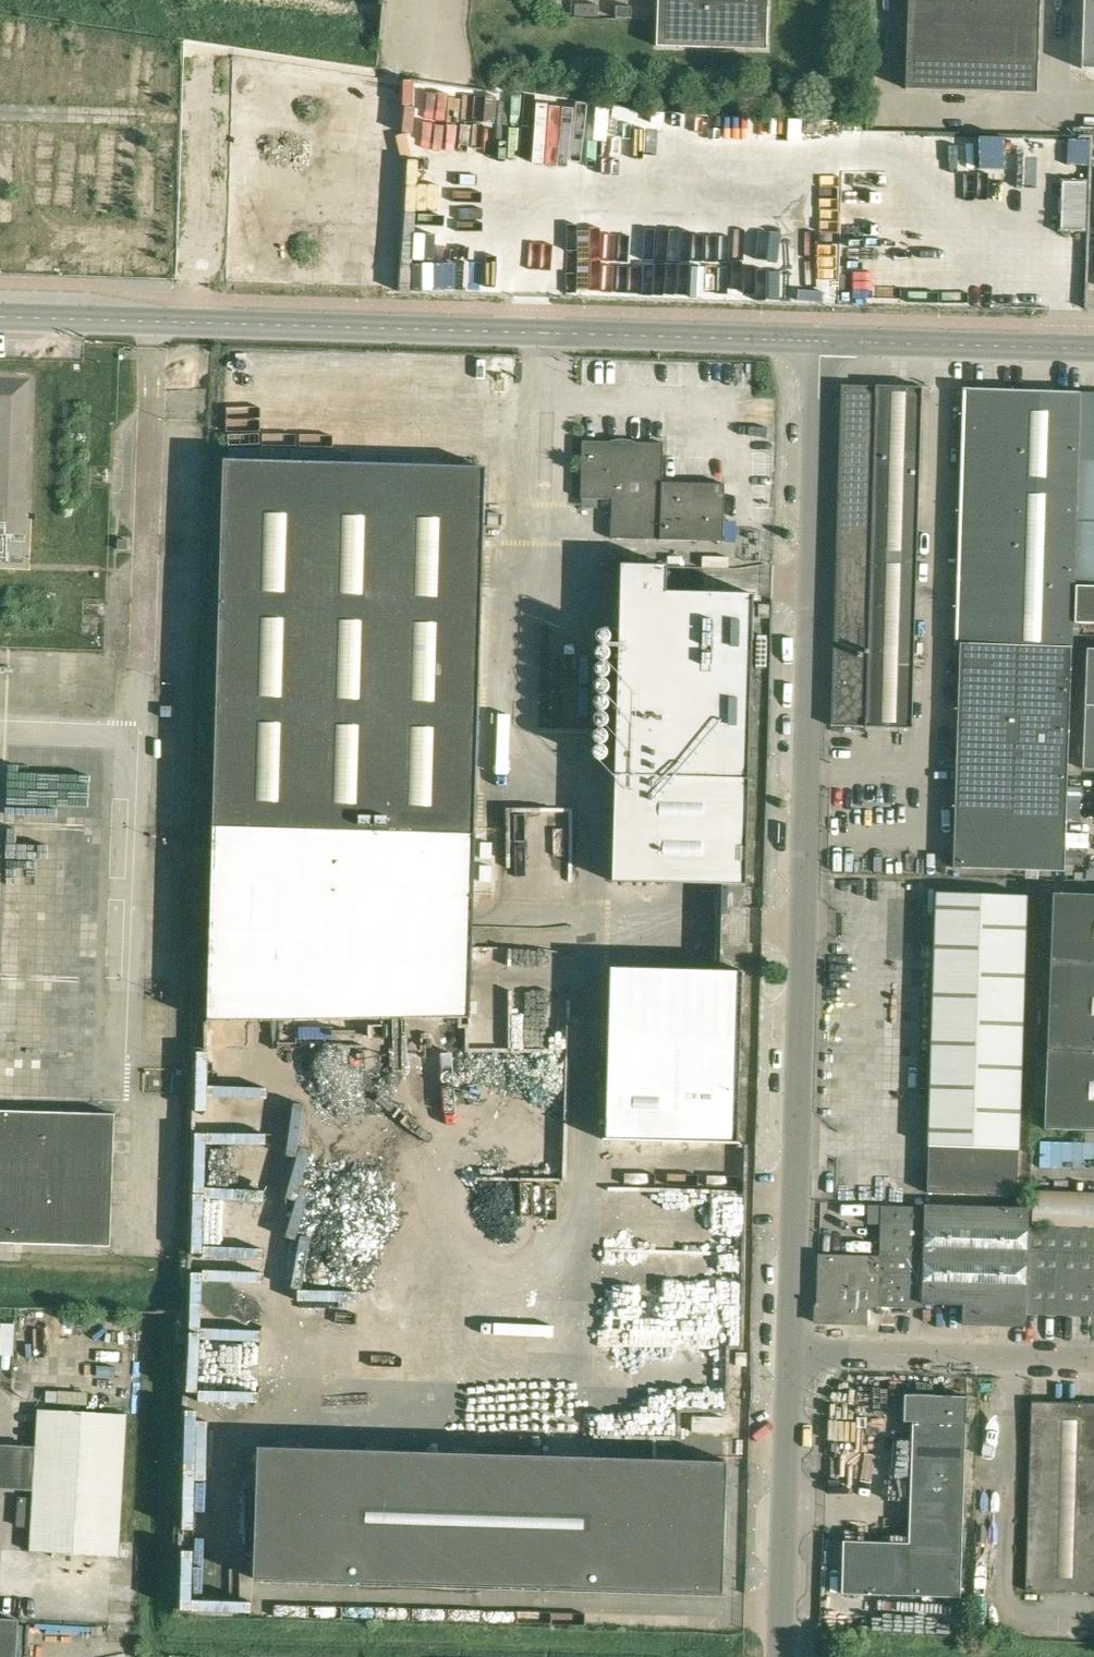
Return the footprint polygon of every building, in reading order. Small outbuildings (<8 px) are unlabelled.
[(657,45),(768,49),(769,0),(659,0),(657,45)] [(906,89),(1038,93),(1041,0),(908,0),(906,89)] [(1082,69),(1093,69),(1093,0),(1084,0),(1082,69)] [(598,4),(575,4),(575,15),(598,15),(598,4)] [(632,17),(632,5),(617,4),(616,16),(632,17)] [(244,111),(379,120),(382,68),(247,59),(244,111)] [(620,158),(639,145),(633,136),(613,149),(620,158)] [(243,162),(239,187),(254,189),(258,163),(243,162)] [(1087,204),(1074,203),(1073,229),(1086,229),(1087,204)] [(259,239),(258,204),(235,205),(236,240),(259,239)] [(877,387),(870,386),(869,412),(868,429),(841,428),(840,458),(868,459),(866,507),(865,532),(865,556),(863,614),(862,646),(861,689),(833,688),(832,726),(867,727),(869,652),(870,604),(872,556),(873,508),(875,459),(877,387)] [(870,386),(842,386),(841,411),(869,412),(870,386)] [(920,461),(922,388),(877,387),(875,459),(920,461)] [(1078,490),(1081,393),(968,389),(965,487),(1078,490)] [(1078,582),(1093,582),(1093,393),(1083,393),(1081,458),(1082,458),(1078,582)] [(869,412),(841,411),(841,428),(868,429),(869,412)] [(617,441),(583,440),(581,497),(613,498),(612,537),(630,538),(630,530),(643,530),(643,538),(724,541),(726,483),(663,481),(664,442),(630,441),(630,449),(617,449),(617,441)] [(868,459),(840,458),(838,507),(866,507),(868,459)] [(918,509),(920,461),(875,459),(873,508),(918,509)] [(225,460),(209,1020),(469,1028),(485,467),(225,460)] [(1077,522),(1078,490),(965,487),(964,519),(1077,522)] [(866,507),(838,507),(838,531),(865,532),(866,507)] [(917,557),(918,509),(873,508),(872,556),(917,557)] [(1077,522),(964,519),(963,551),(1076,554),(1077,522)] [(865,532),(838,531),(837,555),(865,556),(865,532)] [(1076,554),(963,551),(961,614),(1074,617),(1074,610),(1075,590),(1076,554)] [(865,556),(837,555),(835,613),(863,614),(865,556)] [(916,605),(917,557),(872,556),(870,604),(916,605)] [(666,591),(667,565),(621,563),(612,880),(745,884),(748,779),(751,780),(751,778),(748,778),(754,594),(666,591)] [(1076,584),(1076,590),(1075,590),(1074,610),(1075,610),(1075,622),(1093,622),(1093,585),(1076,584)] [(914,654),(916,605),(870,604),(869,652),(914,654)] [(863,614),(835,613),(834,645),(862,646),(863,614)] [(1071,713),(1074,617),(961,614),(959,710),(1071,713)] [(861,689),(862,646),(834,645),(833,688),(861,689)] [(1086,705),(1083,769),(1093,769),(1093,649),(1087,649),(1086,705)] [(912,728),(914,654),(869,652),(867,727),(912,728)] [(1069,777),(1071,713),(959,710),(958,742),(1013,743),(1013,775),(1069,777)] [(1068,806),(1069,777),(1013,775),(1013,743),(958,742),(956,803),(1068,806)] [(36,785),(36,753),(17,753),(17,785),(36,785)] [(1081,787),(1069,786),(1069,800),(1081,800),(1081,787)] [(1066,871),(1068,806),(956,803),(954,867),(1066,871)] [(1067,851),(1067,864),(1084,865),(1084,852),(1067,851)] [(741,906),(741,889),(713,889),(713,906),(741,906)] [(937,892),(930,1145),(928,1191),(1017,1194),(1028,894),(937,892)] [(1050,966),(1093,967),(1093,893),(1052,892),(1050,966)] [(7,1006),(62,1006),(62,993),(39,993),(39,962),(8,962),(7,1006)] [(1048,1052),(1093,1054),(1093,967),(1050,966),(1048,1052)] [(610,967),(606,1139),(603,1139),(603,1140),(740,1143),(740,1142),(738,1142),(743,970),(610,967)] [(1046,1128),(1093,1129),(1093,1054),(1048,1052),(1046,1128)] [(567,1053),(551,1055),(552,1068),(569,1066),(567,1053)] [(112,1246),(115,1114),(0,1110),(0,1243),(112,1246)] [(1093,1174),(1093,1138),(1077,1138),(1078,1174),(1093,1174)] [(703,1184),(704,1175),(675,1171),(674,1181),(703,1184)] [(1032,1189),(1031,1226),(1062,1228),(1093,1229),(1093,1191),(1032,1189)] [(927,1202),(927,1207),(922,1302),(963,1304),(962,1324),(1026,1326),(1026,1314),(1029,1226),(1030,1206),(927,1202)] [(868,1223),(881,1224),(881,1205),(868,1205),(868,1223)] [(883,1205),(881,1255),(878,1305),(922,1307),(922,1302),(927,1207),(883,1205)] [(746,1224),(705,1224),(705,1235),(685,1235),(685,1224),(672,1224),(673,1263),(686,1263),(686,1248),(746,1247),(746,1224)] [(1031,1226),(1029,1226),(1026,1314),(1059,1315),(1062,1228),(1031,1226)] [(1062,1228),(1059,1315),(1093,1317),(1093,1229),(1062,1228)] [(866,1322),(867,1305),(878,1305),(881,1255),(819,1253),(818,1301),(816,1301),(816,1305),(816,1321),(866,1322)] [(5,1351),(20,1351),(20,1319),(5,1319),(5,1351)] [(57,1403),(58,1391),(46,1391),(45,1403),(57,1403)] [(906,1393),(904,1419),(903,1447),(912,1447),(909,1542),(846,1541),(843,1592),(884,1596),(960,1596),(962,1552),(967,1395),(906,1393)] [(1027,1587),(1093,1590),(1093,1401),(1032,1399),(1026,1587),(1027,1587)] [(37,1408),(30,1551),(120,1556),(127,1413),(37,1408)] [(697,1459),(260,1446),(256,1578),(724,1592),(728,1460),(726,1460),(726,1458),(697,1457),(697,1459)] [(31,1499),(18,1498),(17,1527),(30,1527),(31,1499)] [(113,1587),(113,1599),(135,1599),(134,1587),(113,1587)] [(18,1619),(0,1618),(0,1656),(17,1656),(18,1619)]
